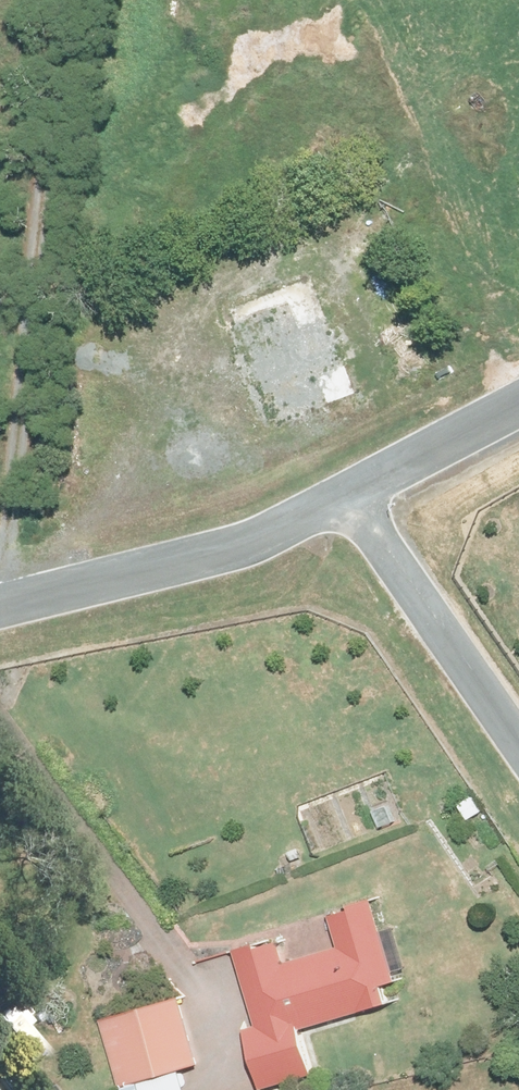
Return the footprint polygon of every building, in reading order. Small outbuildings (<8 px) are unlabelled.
[(203,328),(246,446),(331,415),(288,297),(203,328)] [(241,1089),(301,1089),(291,1058),(378,1031),(363,935),(319,945),(331,974),(268,988),(263,965),(223,977),(244,1039),(225,1048),(241,1089)] [(103,1089),(179,1089),(192,1086),(171,1025),(90,1053),(103,1089)]
